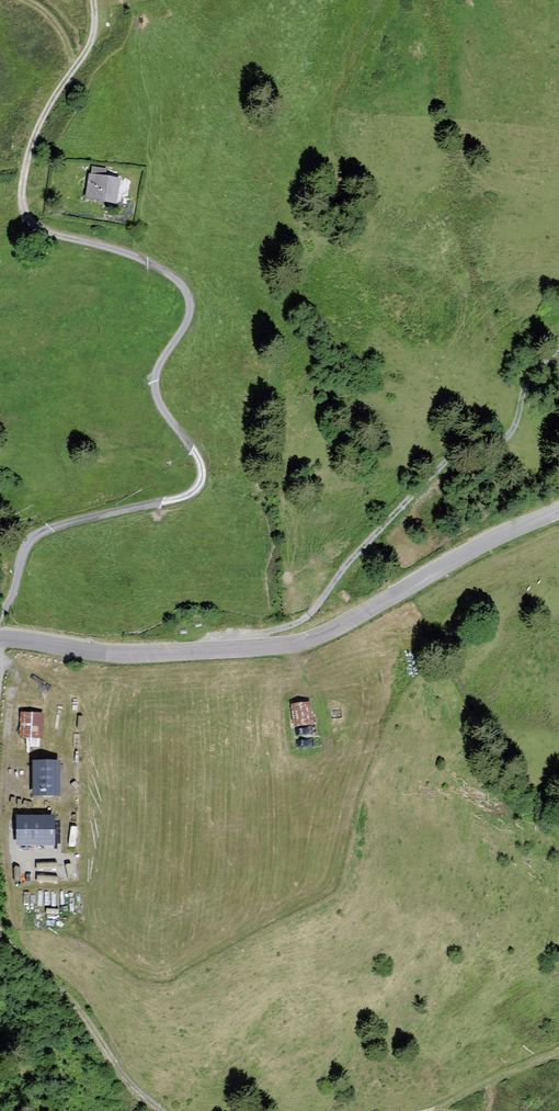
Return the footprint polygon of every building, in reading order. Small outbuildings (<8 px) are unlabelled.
[(102,169),(90,166),(82,195),(104,201),(110,181),(99,178),(102,169)] [(293,704),(296,724),(313,722),(310,702),(293,704)] [(21,712),(21,736),(43,736),(44,713),(21,712)] [(59,761),(34,761),(34,793),(59,793),(59,761)] [(53,816),(18,816),(18,843),(53,843),(53,816)]
